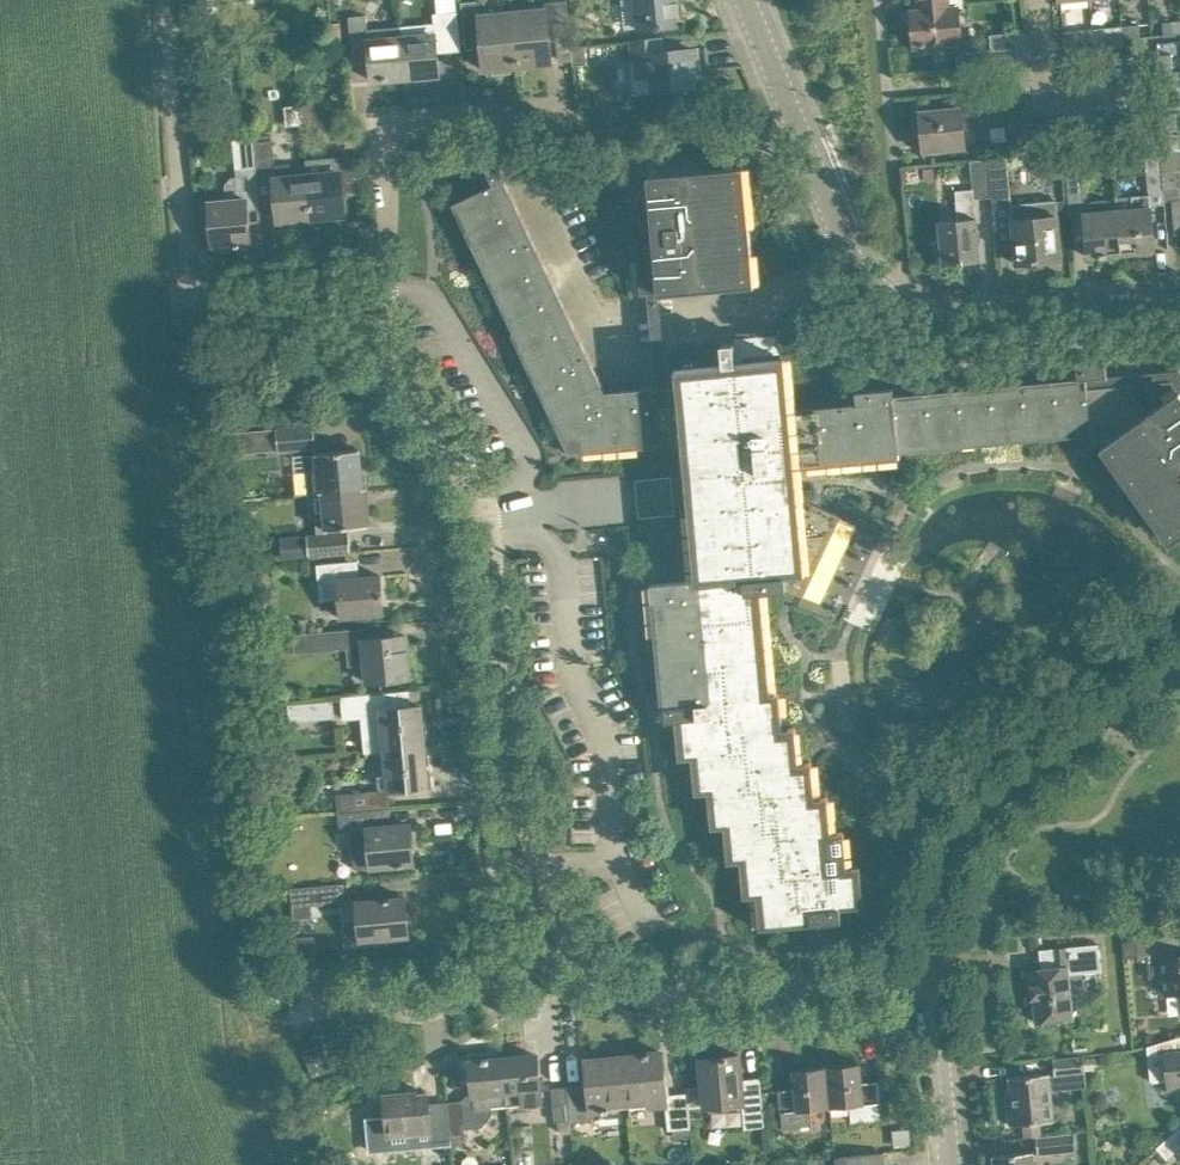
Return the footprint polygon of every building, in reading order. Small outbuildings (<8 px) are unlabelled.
[(440,8),(459,7),(458,0),(440,0),(440,8)] [(463,24),(466,49),(469,48),(469,47),(467,47),(467,43),(482,42),(484,69),(519,66),(513,10),(486,13),(485,0),(471,0),(461,1),(463,24)] [(513,10),(519,66),(552,63),(550,40),(571,38),(567,0),(562,0),(546,2),(546,7),(513,10)] [(639,28),(680,24),(677,0),(636,0),(639,28)] [(911,10),(914,46),(962,42),(959,18),(958,7),(964,6),(963,0),(932,0),(932,4),(920,5),(920,10),(911,10)] [(401,25),(406,76),(440,73),(436,38),(459,36),(459,42),(460,42),(457,11),(433,13),(434,22),(401,25)] [(349,16),(349,19),(352,43),(368,42),(372,79),(406,76),(401,25),(368,28),(367,14),(349,16)] [(1155,23),(1156,35),(1179,33),(1179,21),(1155,23)] [(1122,26),(1123,38),(1152,35),(1151,23),(1122,26)] [(1122,26),(1093,29),(1094,41),(1123,38),(1122,26)] [(1094,41),(1093,29),(1063,31),(1064,43),(1094,41)] [(1019,63),(1016,31),(990,34),(991,49),(956,52),(958,69),(1019,63)] [(637,40),(631,40),(632,53),(635,77),(636,91),(653,90),(696,86),(692,48),(662,51),(661,38),(637,40)] [(588,64),(586,45),(571,46),(573,65),(588,64)] [(1171,53),(1159,55),(1160,72),(1172,71),(1171,53)] [(1174,89),(1172,71),(1160,72),(1162,90),(1174,89)] [(1023,106),(1021,87),(984,90),(986,109),(1023,106)] [(965,147),(963,128),(980,127),(978,106),(961,107),(920,110),(923,150),(965,147)] [(1176,112),(1164,113),(1166,130),(1177,129),(1176,112)] [(1179,146),(1177,129),(1166,130),(1167,148),(1179,146)] [(278,220),(311,217),(307,175),(290,176),(289,164),(276,165),(273,139),(254,141),(256,166),(257,174),(273,173),(278,220)] [(1160,143),(1144,145),(1147,194),(1117,196),(1123,253),(1155,250),(1151,204),(1165,204),(1164,189),(1162,171),(1160,143)] [(306,160),(307,175),(311,217),(345,214),(343,195),(359,194),(356,155),(306,160)] [(1080,156),(1064,158),(1068,208),(1085,207),(1080,156)] [(988,160),(992,203),(1011,201),(1007,158),(988,160)] [(463,199),(453,203),(453,204),(456,203),(524,347),(522,348),(571,451),(685,440),(688,474),(689,475),(689,482),(669,484),(669,485),(672,485),(674,504),(671,504),(671,505),(691,504),(692,510),(692,512),(698,573),(698,574),(698,579),(686,580),(650,584),(650,585),(653,585),(655,600),(658,600),(660,619),(656,619),(658,636),(661,636),(663,655),(660,655),(661,672),(665,671),(666,690),(663,691),(666,720),(679,719),(679,728),(680,734),(683,734),(685,753),(682,753),(682,755),(695,753),(696,768),(699,768),(701,787),(698,788),(698,789),(711,788),(712,803),(716,803),(717,822),(714,822),(714,824),(727,823),(728,838),(732,837),(734,856),(730,857),(730,858),(743,857),(745,872),(748,872),(750,891),(746,891),(747,893),(759,892),(761,907),(764,906),(766,925),(760,926),(760,927),(810,923),(829,921),(838,921),(841,920),(840,907),(864,905),(864,903),(861,904),(859,889),(856,889),(854,870),(858,869),(857,868),(845,869),(843,854),(840,854),(838,835),(841,835),(841,833),(828,834),(827,819),(824,820),(822,800),(825,800),(825,799),(812,800),(811,785),(808,785),(806,766),(809,765),(809,764),(796,765),(795,751),(792,752),(790,732),(793,732),(793,730),(780,732),(778,716),(775,717),(773,697),(777,697),(776,695),(768,696),(766,681),(763,681),(761,662),(765,662),(763,645),(760,646),(758,626),(761,626),(760,610),(756,610),(755,591),(787,588),(797,592),(804,596),(841,516),(834,513),(805,499),(795,500),(792,475),(791,468),(791,467),(806,465),(806,462),(825,459),(826,463),(843,461),(842,458),(862,455),(862,459),(879,457),(878,454),(898,451),(898,458),(900,458),(899,449),(913,447),(913,444),(929,443),(929,446),(945,444),(945,441),(961,440),(961,443),(977,442),(976,438),(993,437),(993,440),(1009,439),(1008,435),(1025,434),(1025,437),(1041,436),(1040,432),(1057,431),(1057,434),(1073,433),(1072,429),(1089,428),(1086,388),(1108,386),(1107,375),(1106,362),(1107,362),(1107,361),(1075,363),(1075,365),(1077,365),(1078,377),(903,394),(894,395),(893,387),(856,390),(857,402),(787,409),(782,357),(781,358),(749,361),(737,362),(735,340),(734,340),(677,346),(679,367),(680,384),(605,391),(505,181),(506,180),(499,165),(496,161),(496,159),(485,165),(494,184),(486,188),(471,195),(464,198),(463,199)] [(992,196),(988,160),(970,161),(973,188),(955,190),(957,207),(958,207),(959,219),(939,220),(942,263),(980,260),(975,198),(992,196)] [(209,201),(197,202),(200,233),(212,232),(213,246),(235,244),(236,245),(241,245),(241,244),(251,243),(247,201),(259,199),(257,174),(256,166),(236,168),(237,176),(232,176),(225,184),(227,193),(227,199),(209,201)] [(633,219),(640,295),(755,284),(744,166),(648,175),(651,218),(633,219)] [(1174,170),(1162,171),(1164,189),(1176,188),(1174,170)] [(1123,253),(1117,196),(1116,196),(1116,202),(1111,200),(1106,199),(1096,200),(1091,201),(1086,204),(1085,207),(1085,210),(1084,210),(1088,256),(1099,255),(1099,257),(1107,256),(1106,254),(1123,253)] [(1173,217),(1179,216),(1179,199),(1172,199),(1173,217)] [(1055,200),(1011,204),(1016,262),(1062,258),(1055,200)] [(1128,373),(1119,374),(1107,375),(1108,386),(1086,388),(1089,428),(1090,434),(1091,434),(1092,435),(1092,436),(1093,437),(1098,444),(1099,445),(1110,460),(1114,467),(1169,544),(1179,536),(1179,369),(1179,368),(1137,373),(1128,373)] [(315,446),(314,425),(276,428),(278,450),(315,446)] [(363,487),(359,449),(316,453),(303,454),(305,471),(294,472),(296,493),(324,490),(363,487)] [(366,486),(363,487),(324,490),(326,515),(315,516),(317,535),(306,536),(308,555),(351,551),(349,532),(328,534),(328,529),(370,525),(366,486)] [(349,560),(326,563),(317,563),(320,600),(339,598),(341,616),(384,612),(380,574),(351,577),(349,560)] [(361,627),(343,629),(295,633),(297,652),(347,648),(349,666),(365,664),(367,681),(410,677),(407,643),(392,645),(392,636),(363,639),(361,627)] [(401,707),(399,690),(341,696),(343,719),(362,717),(365,751),(425,746),(421,705),(401,707)] [(332,703),(286,706),(287,722),(333,719),(332,703)] [(429,786),(425,746),(365,751),(365,752),(386,750),(389,790),(429,786)] [(383,789),(369,790),(338,793),(340,811),(349,810),(379,807),(385,807),(383,789)] [(381,826),(379,807),(349,810),(340,811),(342,831),(352,830),(356,870),(405,865),(405,863),(414,862),(414,859),(412,859),(410,845),(412,845),(410,824),(381,826)] [(345,902),(344,883),(291,888),(294,918),(313,917),(312,905),(345,902)] [(409,935),(405,896),(357,901),(360,940),(409,935)] [(1156,937),(1136,939),(1138,960),(1148,959),(1150,978),(1163,977),(1165,993),(1179,992),(1179,1003),(1179,954),(1158,956),(1156,937)] [(1037,1021),(1060,1019),(1074,1017),(1070,974),(1101,971),(1099,943),(1048,948),(1049,967),(1024,969),(1028,1002),(1035,1002),(1037,1021)] [(277,990),(254,996),(257,1007),(280,1001),(277,990)] [(1167,1039),(1147,1045),(1151,1080),(1165,1079),(1166,1091),(1179,1089),(1179,1051),(1178,1051),(1176,1038),(1179,1037),(1179,1035),(1167,1039)] [(332,1068),(322,1043),(304,1050),(314,1075),(332,1068)] [(644,1054),(623,1056),(628,1106),(664,1102),(667,1130),(690,1128),(686,1092),(666,1094),(662,1051),(649,1052),(644,1052),(644,1054)] [(537,1054),(504,1057),(508,1104),(542,1101),(537,1054)] [(701,1058),(703,1082),(706,1107),(742,1103),(745,1130),(765,1128),(760,1077),(741,1079),(739,1054),(701,1058)] [(623,1056),(586,1060),(588,1084),(565,1086),(569,1122),(591,1119),(590,1109),(628,1106),(623,1056)] [(508,1104),(504,1057),(470,1060),(473,1094),(467,1094),(462,1099),(447,1101),(450,1142),(463,1141),(463,1132),(465,1132),(465,1127),(482,1126),(492,1113),(492,1106),(508,1104)] [(1087,1072),(1085,1057),(1055,1059),(1057,1075),(1087,1072)] [(860,1062),(827,1066),(830,1105),(849,1103),(851,1121),(881,1118),(877,1080),(862,1082),(860,1062)] [(830,1105),(827,1066),(793,1069),(795,1088),(779,1089),(783,1127),(813,1124),(811,1107),(830,1105)] [(1052,1072),(1034,1074),(1010,1076),(1012,1102),(1008,1102),(1010,1124),(1034,1122),(1057,1119),(1052,1072)] [(569,1122),(565,1086),(551,1087),(555,1121),(558,1121),(559,1131),(570,1130),(569,1122)] [(405,1092),(384,1094),(389,1148),(450,1142),(447,1101),(429,1102),(428,1093),(417,1094),(417,1091),(416,1091),(416,1094),(405,1095),(405,1092)] [(1157,1147),(1168,1159),(1179,1148),(1179,1127),(1157,1147)] [(1077,1147),(1075,1133),(1037,1137),(1039,1151),(1077,1147)] [(1017,1152),(993,1154),(994,1164),(1037,1164),(1035,1150),(1017,1152)] [(808,1159),(809,1164),(885,1164),(884,1151),(860,1154),(836,1156),(808,1159)]
